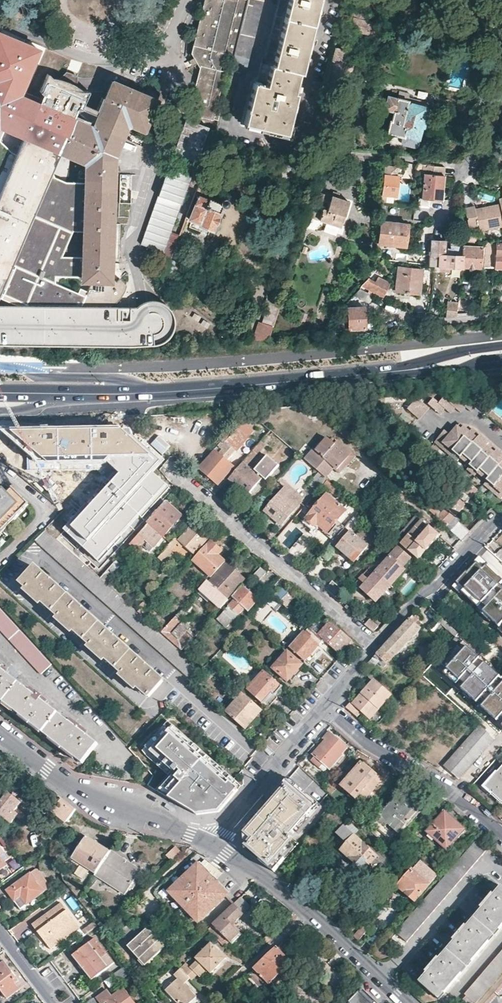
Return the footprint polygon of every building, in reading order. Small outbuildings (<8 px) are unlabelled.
[(220,118),(222,107),(216,106),(225,70),(221,69),(225,53),(235,55),(249,0),(205,0),(191,53),(195,53),(200,63),(199,67),(188,112),(213,119),(213,117),(220,118)] [(235,55),(229,81),(236,83),(239,71),(246,73),(264,0),(249,0),(235,55)] [(319,0),(280,0),(265,62),(262,62),(258,78),(266,80),(265,83),(261,82),(261,81),(256,80),(255,81),(254,81),(244,122),(287,132),(297,91),(295,91),(299,72),(302,72),(319,0)] [(342,14),(339,25),(349,28),(352,16),(342,14)] [(352,16),(349,28),(368,33),(371,21),(352,16)] [(5,128),(27,138),(85,162),(84,180),(83,231),(82,256),(81,277),(85,281),(92,281),(108,281),(111,278),(115,155),(127,125),(131,124),(145,130),(146,127),(154,131),(160,117),(151,113),(162,87),(158,85),(157,87),(149,84),(148,87),(141,84),(138,91),(112,80),(105,97),(103,96),(97,109),(99,110),(93,126),(74,118),(77,111),(82,111),(91,90),(84,92),(78,87),(65,80),(57,77),(50,77),(47,71),(38,91),(41,95),(38,102),(19,95),(32,64),(34,64),(39,53),(37,52),(39,49),(0,33),(0,126),(5,128)] [(334,47),(325,83),(338,86),(347,51),(334,47)] [(195,53),(191,53),(194,57),(191,59),(195,65),(197,64),(199,67),(200,63),(195,53)] [(395,98),(388,96),(386,101),(385,107),(393,109),(390,119),(389,119),(384,138),(383,139),(384,140),(384,141),(385,141),(401,145),(402,145),(402,144),(403,143),(412,145),(414,143),(419,126),(422,126),(424,118),(422,117),(425,107),(407,102),(407,100),(396,96),(395,98)] [(201,159),(207,124),(182,121),(177,155),(201,159)] [(30,305),(74,323),(80,307),(89,310),(98,310),(106,308),(110,306),(114,303),(119,299),(124,292),(127,284),(120,278),(117,281),(113,277),(111,278),(108,281),(92,281),(86,295),(57,283),(57,277),(81,277),(82,256),(63,256),(75,231),(83,231),(84,180),(66,180),(55,175),(54,172),(62,153),(27,138),(21,154),(12,150),(0,139),(5,128),(0,126),(0,292),(30,305)] [(134,136),(132,149),(147,151),(148,139),(134,136)] [(312,136),(310,146),(319,147),(321,138),(312,136)] [(396,174),(397,165),(385,164),(384,172),(381,201),(385,201),(386,194),(393,194),(396,194),(398,174),(396,174)] [(442,200),(445,166),(426,164),(426,166),(423,166),(422,173),(424,173),(422,198),(442,200)] [(119,174),(119,217),(131,217),(132,174),(119,174)] [(199,223),(199,225),(214,230),(221,212),(220,212),(223,206),(223,207),(224,207),(225,207),(226,207),(227,206),(228,205),(229,204),(229,203),(229,201),(229,200),(228,199),(227,199),(225,198),(223,199),(222,200),(221,201),(209,197),(208,199),(202,196),(205,188),(199,186),(195,196),(197,196),(197,198),(198,198),(190,219),(199,223)] [(320,221),(329,193),(318,190),(310,218),(320,221)] [(346,215),(350,202),(332,196),(326,218),(341,223),(344,215),(346,215)] [(499,203),(474,208),(473,206),(464,208),(468,226),(477,225),(479,230),(501,225),(501,217),(499,203)] [(405,245),(408,223),(400,222),(399,221),(387,219),(388,216),(381,216),(379,242),(405,245)] [(155,277),(162,280),(180,234),(173,232),(155,277)] [(463,240),(455,237),(455,246),(463,246),(463,240)] [(429,254),(436,254),(440,254),(444,254),(445,241),(431,239),(430,243),(428,243),(427,254),(429,254)] [(463,255),(462,266),(478,266),(478,270),(481,270),(482,248),(482,240),(463,240),(463,246),(463,255)] [(482,240),(482,248),(496,248),(496,252),(486,252),(485,266),(501,266),(501,242),(496,242),(496,240),(482,240)] [(429,254),(428,263),(435,264),(436,254),(429,254)] [(463,255),(444,254),(440,254),(439,264),(462,266),(463,255)] [(426,280),(426,267),(422,267),(422,266),(411,266),(411,265),(407,264),(406,266),(397,265),(396,290),(419,291),(420,279),(426,280)] [(362,287),(368,291),(370,287),(384,295),(390,283),(372,273),(369,278),(362,287)] [(362,287),(361,287),(355,293),(369,301),(373,294),(368,291),(362,287)] [(257,340),(269,338),(282,299),(269,295),(268,293),(265,302),(268,303),(262,321),(259,320),(254,334),(254,335),(257,340)] [(135,343),(151,342),(158,341),(162,339),(168,334),(171,328),(173,320),(171,313),(167,306),(165,303),(158,299),(150,298),(143,299),(136,304),(114,303),(110,306),(106,308),(98,310),(89,310),(80,307),(74,323),(30,305),(24,303),(0,303),(0,342),(135,343)] [(366,327),(364,305),(348,306),(348,317),(340,317),(341,328),(366,327)] [(447,316),(458,315),(459,306),(448,307),(447,316)] [(336,325),(327,325),(321,333),(329,333),(336,333),(336,325)] [(433,398),(429,404),(440,413),(445,408),(450,413),(455,407),(461,412),(466,406),(472,411),(476,405),(465,396),(460,401),(454,396),(450,402),(444,397),(439,403),(433,398)] [(407,408),(419,418),(429,406),(417,397),(407,408)] [(243,417),(238,412),(227,417),(236,425),(243,417)] [(253,432),(244,423),(218,452),(215,450),(199,468),(218,484),(233,466),(226,460),(253,432)] [(501,498),(501,497),(501,464),(500,462),(501,460),(501,459),(497,454),(494,456),(487,449),(490,447),(484,441),(481,444),(478,441),(481,438),(477,434),(474,437),(465,428),(462,431),(459,428),(452,436),(446,431),(436,441),(442,447),(445,443),(461,459),(464,456),(472,464),(469,467),(477,474),(479,472),(487,479),(485,482),(501,498)] [(271,429),(229,479),(247,495),(263,476),(267,479),(279,464),(268,454),(254,470),(247,465),(256,454),(258,454),(275,433),(271,429)] [(132,432),(7,434),(28,458),(28,470),(99,471),(113,485),(62,534),(98,570),(170,489),(155,475),(166,461),(135,439),(132,432)] [(334,444),(326,438),(315,450),(313,448),(304,458),(326,478),(334,469),(336,471),(343,464),(347,467),(356,457),(352,454),(352,453),(337,440),(334,444)] [(487,449),(494,456),(497,454),(490,447),(487,449)] [(347,467),(343,464),(336,471),(340,474),(347,467)] [(308,484),(316,491),(326,479),(317,472),(308,484)] [(294,489),(280,477),(276,481),(284,488),(266,510),(282,524),(307,494),(301,489),(299,491),(294,488),(294,489)] [(338,481),(334,485),(346,495),(350,490),(338,481)] [(501,498),(485,482),(481,486),(497,502),(501,498)] [(480,492),(469,483),(462,491),(461,490),(459,490),(457,490),(456,491),(455,492),(455,494),(456,495),(457,496),(456,497),(441,513),(430,504),(426,509),(463,541),(471,532),(460,523),(456,526),(453,523),(480,492)] [(13,490),(7,495),(3,491),(0,494),(0,534),(28,505),(13,490)] [(327,532),(345,511),(326,495),(302,522),(311,530),(309,532),(313,536),(315,533),(314,532),(319,525),(327,532)] [(360,508),(362,510),(366,504),(355,495),(351,500),(360,508)] [(182,516),(166,503),(148,523),(143,529),(142,531),(133,541),(129,544),(136,550),(141,545),(147,539),(155,546),(182,516)] [(353,517),(344,527),(351,533),(359,523),(353,517)] [(440,535),(424,520),(409,536),(404,531),(396,539),(419,559),(440,535)] [(194,555),(208,539),(192,525),(178,541),(194,555)] [(344,527),(332,542),(354,561),(377,535),(368,527),(358,539),(351,533),(344,527)] [(136,610),(107,585),(99,578),(76,557),(45,530),(36,541),(110,607),(193,680),(202,669),(181,651),(161,632),(142,615),(136,610)] [(155,546),(147,539),(141,545),(149,553),(155,546)] [(194,561),(212,577),(226,561),(219,554),(222,551),(211,541),(194,561)] [(236,564),(249,550),(242,544),(232,554),(234,557),(231,560),(236,564)] [(399,547),(376,573),(391,586),(405,569),(403,567),(411,558),(399,547)] [(165,564),(174,553),(168,548),(158,558),(165,564)] [(449,588),(493,627),(501,635),(501,585),(474,560),(449,588)] [(123,568),(115,561),(99,578),(107,585),(123,568)] [(220,609),(227,600),(226,599),(244,579),(227,564),(209,584),(207,582),(199,590),(220,609)] [(266,572),(260,567),(251,577),(257,582),(266,572)] [(163,681),(37,568),(22,584),(28,589),(26,591),(45,609),(47,606),(60,618),(58,620),(76,636),(78,634),(91,646),(89,648),(108,665),(111,663),(123,674),(121,676),(140,694),(142,691),(149,697),(163,681)] [(391,586),(376,573),(371,579),(365,574),(358,582),(363,587),(362,589),(377,602),(391,586)] [(342,591),(333,583),(326,591),(335,599),(342,591)] [(259,599),(242,584),(231,596),(234,599),(216,619),(226,628),(244,608),(248,612),(259,599)] [(280,595),(273,589),(271,594),(276,599),(280,595)] [(297,599),(285,589),(280,595),(276,599),(288,609),(297,599)] [(136,610),(142,615),(143,614),(149,608),(143,602),(136,610)] [(254,618),(261,623),(273,608),(265,603),(254,618)] [(52,664),(0,608),(0,629),(41,674),(52,664)] [(163,622),(149,608),(143,614),(158,628),(163,622)] [(420,619),(415,614),(408,621),(386,645),(376,656),(366,667),(370,670),(372,668),(378,661),(378,660),(381,657),(388,663),(396,654),(397,655),(421,629),(416,624),(420,619)] [(184,622),(177,615),(161,632),(181,651),(189,642),(194,637),(187,631),(182,636),(179,640),(173,635),(176,631),(181,625),(184,622)] [(254,620),(250,617),(230,639),(234,642),(254,620)] [(369,618),(364,624),(373,632),(378,626),(369,618)] [(439,622),(455,637),(458,634),(442,619),(439,622)] [(352,641),(330,621),(321,631),(319,629),(319,628),(312,621),(307,626),(324,641),(339,654),(346,647),(352,641)] [(324,641),(307,626),(305,624),(301,629),(305,633),(290,649),(304,662),(305,661),(308,663),(315,655),(313,653),(324,641)] [(187,631),(181,625),(176,631),(173,635),(179,640),(182,636),(187,631)] [(359,647),(352,641),(346,647),(353,653),(359,647)] [(438,669),(501,724),(501,723),(501,679),(461,642),(438,669)] [(303,668),(300,666),(300,664),(287,652),(272,668),(287,681),(292,675),(295,677),(303,668)] [(80,731),(81,730),(82,729),(82,728),(84,728),(78,724),(76,727),(41,700),(44,698),(38,693),(38,695),(36,696),(3,670),(3,669),(4,669),(5,669),(5,668),(0,664),(0,700),(82,764),(98,744),(80,731)] [(274,695),(281,687),(265,672),(248,691),(268,708),(277,698),(274,695)] [(351,702),(346,706),(345,707),(358,718),(363,712),(370,719),(391,697),(374,681),(353,704),(351,702)] [(245,729),(262,710),(243,694),(226,713),(245,729)] [(237,792),(242,786),(168,721),(142,751),(147,756),(168,774),(172,778),(163,787),(173,794),(169,799),(187,809),(197,815),(219,812),(237,792)] [(460,778),(494,740),(480,727),(446,765),(460,778)] [(341,755),(348,748),(329,731),(322,738),(324,740),(313,753),(312,752),(310,754),(313,757),(310,760),(319,767),(320,767),(324,771),(326,768),(331,771),(331,770),(330,769),(342,756),(341,755)] [(363,805),(387,777),(383,773),(381,775),(365,762),(362,764),(361,764),(341,787),(363,805)] [(501,801),(501,770),(486,787),(501,801)] [(172,778),(168,774),(154,790),(169,799),(173,794),(163,787),(172,778)] [(289,778),(287,781),(317,807),(319,804),(289,778)] [(317,807),(287,781),(244,831),(245,850),(269,868),(285,849),(290,854),(299,844),(291,837),(282,829),(290,820),(292,821),(296,822),(301,823),(304,822),(317,807)] [(57,794),(44,784),(39,793),(40,801),(48,807),(57,794)] [(16,816),(12,813),(16,807),(21,801),(8,792),(0,803),(0,814),(11,823),(16,816)] [(407,825),(417,814),(410,807),(410,806),(407,804),(405,806),(404,805),(406,802),(399,796),(401,793),(400,792),(379,817),(399,835),(407,825)] [(422,811),(401,793),(399,796),(406,802),(404,805),(405,806),(407,804),(410,806),(410,807),(417,814),(407,825),(408,827),(422,811)] [(62,799),(51,812),(65,824),(76,811),(62,799)] [(175,809),(167,804),(165,807),(173,812),(175,809)] [(323,807),(319,804),(317,807),(304,822),(295,831),(299,835),(323,807)] [(12,813),(16,816),(20,819),(24,813),(16,807),(12,813)] [(447,851),(466,830),(458,823),(456,826),(444,814),(427,833),(447,851)] [(282,829),(291,837),(295,831),(304,822),(301,823),(296,822),(292,821),(290,820),(282,829)] [(378,857),(363,843),(364,841),(360,837),(360,838),(356,835),(355,836),(345,827),(338,834),(348,844),(342,850),(365,872),(367,870),(372,875),(383,864),(378,859),(378,857)] [(96,874),(97,873),(111,852),(87,836),(86,838),(83,836),(74,849),(77,851),(73,858),(96,874)] [(414,934),(488,849),(477,840),(397,933),(407,943),(414,934)] [(167,855),(174,862),(183,854),(176,847),(167,855)] [(274,872),(290,854),(285,849),(269,868),(274,872)] [(142,870),(112,851),(111,852),(97,873),(127,894),(142,870)] [(10,860),(4,853),(0,856),(0,868),(10,860)] [(225,873),(207,859),(200,866),(216,882),(225,873)] [(52,860),(39,861),(40,869),(54,868),(52,860)] [(415,902),(438,876),(420,861),(398,887),(415,902)] [(198,864),(169,891),(199,922),(228,894),(216,882),(200,866),(198,864)] [(49,888),(35,869),(7,890),(21,909),(44,892),(49,888)] [(501,926),(501,889),(421,983),(439,999),(501,926)] [(252,906),(243,896),(233,905),(213,924),(213,925),(222,934),(227,938),(230,941),(233,943),(243,934),(233,924),(250,907),(252,906)] [(66,903),(75,909),(79,904),(70,897),(66,903)] [(80,927),(61,902),(32,924),(38,932),(41,930),(44,934),(41,936),(51,949),(80,927)] [(86,914),(77,920),(81,927),(90,921),(86,914)] [(365,922),(354,936),(360,942),(371,927),(365,922)] [(222,934),(213,925),(213,924),(208,929),(225,946),(230,941),(227,938),(222,934)] [(299,928),(255,968),(256,970),(248,977),(261,991),(269,984),(269,985),(290,966),(292,967),(293,968),(295,969),(298,969),(299,968),(300,967),(301,966),(302,964),(302,962),(302,960),(301,959),(300,957),(298,956),(296,956),(294,956),(292,957),(284,948),(288,944),(295,953),(313,936),(302,926),(299,928)] [(147,927),(127,946),(146,965),(160,951),(154,945),(156,944),(152,940),(157,936),(147,927)] [(95,938),(73,954),(92,979),(114,963),(95,938)] [(185,963),(179,968),(189,978),(191,980),(196,975),(195,973),(203,966),(206,970),(210,974),(226,959),(210,943),(195,958),(197,960),(190,967),(185,963)] [(501,973),(501,951),(464,994),(466,996),(461,1002),(463,1002),(472,1002),(473,1002),(474,1002),(476,1002),(501,973)] [(0,963),(0,989),(6,997),(20,987),(16,982),(18,980),(3,960),(0,963)] [(124,965),(114,973),(119,980),(129,973),(124,965)] [(195,973),(196,975),(198,977),(206,970),(203,966),(195,973)] [(179,968),(173,973),(177,978),(165,989),(178,1002),(189,1002),(196,996),(183,984),(189,978),(179,968)] [(96,997),(100,1002),(104,1002),(107,1001),(108,1002),(136,1002),(123,987),(113,995),(108,989),(96,997)] [(372,1002),(375,1002),(362,990),(361,992),(372,1002)] [(361,992),(360,991),(349,1002),(350,1002),(361,992)] [(361,992),(350,1002),(372,1002),(361,992)]
